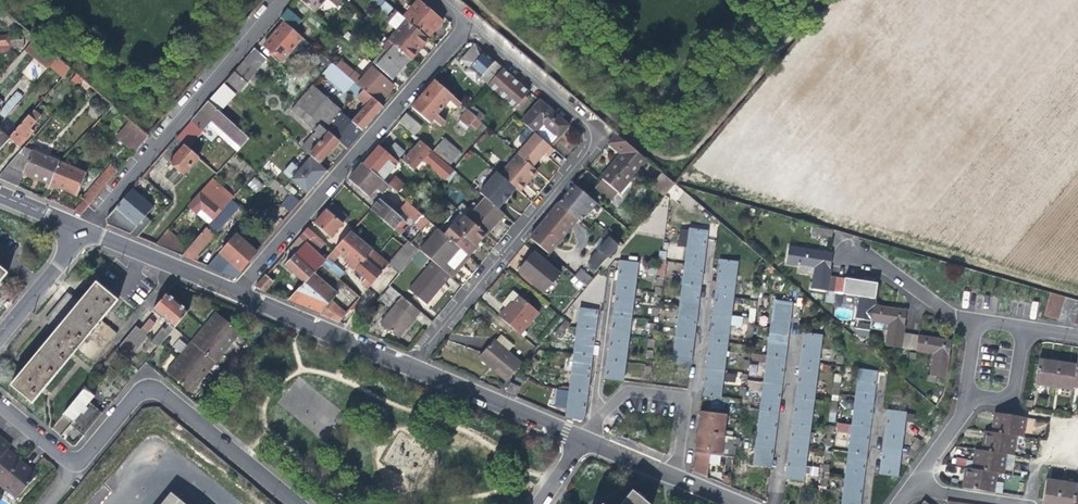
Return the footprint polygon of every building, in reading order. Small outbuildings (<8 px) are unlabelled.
[(314,13),(326,0),(299,0),(314,13)] [(402,17),(428,38),(437,28),(442,22),(418,0),(417,0),(402,17)] [(388,41),(390,42),(410,59),(420,47),(428,38),(402,17),(399,14),(385,1),(379,8),(390,18),(387,21),(398,29),(388,41)] [(302,21),(288,9),(280,19),(285,23),(294,31),(302,21)] [(314,47),(294,31),(285,23),(274,35),(264,47),(281,61),(298,41),(310,52),(314,47)] [(36,40),(22,40),(12,41),(0,41),(0,51),(15,51),(21,56),(36,40)] [(403,67),(410,59),(390,42),(373,62),(393,79),(403,67)] [(480,77),(487,84),(501,68),(474,45),(461,60),(468,67),(465,70),(477,80),(480,77)] [(255,48),(244,60),(251,66),(255,61),(261,54),(255,48)] [(335,56),(331,62),(332,63),(379,102),(387,91),(394,84),(372,66),(362,78),(335,56)] [(321,61),(329,67),(332,63),(331,62),(325,57),(321,61)] [(64,80),(72,71),(59,60),(51,68),(64,80)] [(249,78),(256,70),(251,66),(244,60),(237,69),(226,81),(239,92),(247,82),(249,78)] [(251,66),(256,70),(260,66),(255,61),(251,66)] [(313,86),(297,105),(338,141),(347,148),(366,126),(384,106),(379,102),(332,63),(329,67),(323,74),(346,93),(348,91),(358,100),(359,98),(365,104),(359,111),(361,113),(353,122),(342,113),(343,112),(313,86)] [(520,84),(501,68),(487,84),(506,100),(514,91),(520,84)] [(471,86),(477,80),(465,70),(463,72),(460,76),(471,86)] [(461,103),(435,80),(417,101),(411,107),(430,123),(433,120),(441,126),(445,121),(438,115),(450,101),(458,107),(461,103)] [(217,92),(207,102),(233,124),(239,118),(225,105),(236,92),(225,82),(217,92)] [(6,104),(12,109),(21,99),(16,94),(6,104)] [(563,133),(569,126),(531,94),(514,115),(535,133),(550,146),(555,139),(557,140),(563,133)] [(199,112),(175,139),(188,149),(202,132),(200,130),(206,124),(238,152),(250,138),(233,124),(207,102),(199,112)] [(315,130),(313,133),(320,140),(309,153),(312,156),(320,163),(331,150),(338,141),(297,105),(295,103),(292,107),(298,112),(297,114),(315,130)] [(37,106),(32,112),(27,117),(9,137),(15,144),(19,147),(34,132),(31,128),(45,113),(37,106)] [(477,118),(468,110),(460,120),(468,127),(477,118)] [(415,120),(407,113),(399,121),(408,128),(415,120)] [(133,153),(138,146),(147,136),(131,122),(117,139),(133,153)] [(9,140),(0,132),(0,149),(9,140)] [(301,147),(309,153),(320,140),(313,133),(301,147)] [(553,150),(550,146),(535,133),(517,153),(518,154),(532,167),(542,156),(544,153),(548,156),(553,150)] [(619,192),(646,160),(616,134),(609,143),(622,154),(612,165),(602,177),(604,178),(603,180),(618,192),(618,191),(619,192)] [(438,144),(455,159),(460,153),(444,138),(438,144)] [(188,149),(175,139),(160,156),(173,167),(183,176),(199,158),(188,149)] [(410,154),(403,161),(405,163),(408,166),(413,171),(424,159),(446,179),(454,170),(449,166),(433,151),(421,140),(410,154)] [(438,144),(433,151),(449,166),(455,159),(438,144)] [(372,152),(363,163),(382,180),(398,162),(379,145),(372,152)] [(17,187),(23,174),(36,179),(45,183),(43,187),(46,189),(48,184),(58,161),(23,147),(0,172),(0,179),(17,187)] [(518,154),(500,174),(515,188),(519,191),(528,180),(536,171),(532,167),(518,154)] [(328,170),(312,156),(293,178),(308,193),(313,187),(328,170)] [(86,173),(58,161),(48,184),(46,189),(50,190),(52,186),(62,190),(65,191),(76,196),(86,173)] [(283,172),(289,177),(298,166),(292,161),(283,172)] [(81,198),(84,200),(88,205),(118,169),(111,163),(81,198)] [(384,192),(388,186),(387,185),(382,180),(363,163),(354,173),(350,178),(369,195),(377,186),(384,192)] [(483,195),(500,174),(498,172),(497,171),(479,192),(483,195)] [(483,195),(485,197),(497,208),(502,203),(504,204),(508,199),(511,195),(510,194),(515,188),(500,174),(483,195)] [(651,187),(663,198),(675,185),(662,174),(651,187)] [(395,176),(387,185),(388,186),(403,199),(411,191),(395,176)] [(247,185),(257,193),(264,185),(254,177),(247,185)] [(612,199),(618,192),(603,180),(597,187),(612,199)] [(189,207),(210,225),(220,213),(230,201),(210,183),(189,207)] [(574,185),(564,197),(585,214),(595,203),(577,189),(574,185)] [(130,190),(105,219),(106,224),(121,231),(138,237),(150,223),(145,218),(152,210),(142,201),(130,190)] [(297,206),(301,201),(293,194),(284,204),(292,211),(297,206)] [(485,197),(467,219),(485,235),(495,223),(503,213),(497,208),(485,197)] [(564,197),(558,205),(576,220),(579,222),(585,214),(564,197)] [(371,208),(397,231),(400,233),(404,229),(401,226),(406,221),(380,198),(371,208)] [(84,200),(74,211),(80,214),(88,205),(84,200)] [(220,213),(228,220),(233,214),(238,208),(230,201),(220,213)] [(315,223),(331,237),(349,217),(333,203),(328,208),(315,223)] [(433,226),(407,203),(401,209),(415,222),(414,224),(426,234),(433,226)] [(569,228),(576,220),(558,205),(554,209),(551,213),(569,228)] [(212,238),(220,229),(228,220),(220,213),(210,225),(204,231),(212,238)] [(569,228),(551,213),(530,239),(548,254),(569,228)] [(240,220),(233,214),(228,220),(220,229),(229,232),(240,220)] [(451,222),(441,233),(449,241),(468,257),(477,247),(475,246),(477,244),(485,235),(467,219),(462,214),(453,224),(451,222)] [(263,244),(275,231),(267,225),(256,238),(263,244)] [(809,227),(807,234),(823,237),(829,238),(830,231),(809,227)] [(324,243),(306,228),(299,237),(305,242),(285,265),(293,272),(304,281),(313,271),(316,268),(317,266),(321,263),(322,262),(324,260),(316,253),(324,243)] [(189,248),(168,230),(155,245),(167,249),(183,256),(189,248)] [(342,259),(351,267),(361,256),(364,259),(372,250),(350,230),(324,260),(322,262),(327,267),(334,259),(333,258),(339,252),(341,254),(344,256),(342,259)] [(703,251),(705,240),(706,232),(687,230),(669,365),(688,367),(690,349),(693,328),(696,306),(699,284),(703,251)] [(212,238),(204,231),(189,248),(183,256),(192,260),(199,252),(212,238)] [(391,238),(402,248),(408,241),(400,233),(397,231),(391,238)] [(620,243),(606,232),(602,237),(607,241),(589,263),(597,270),(620,243)] [(220,252),(207,266),(219,271),(234,278),(257,252),(236,233),(234,235),(232,233),(228,237),(230,240),(229,242),(220,252)] [(423,254),(432,262),(433,262),(445,273),(450,277),(455,272),(465,261),(468,257),(449,241),(441,233),(423,254)] [(213,247),(220,252),(229,242),(223,236),(213,247)] [(418,249),(408,241),(402,248),(388,264),(398,273),(418,249)] [(797,264),(799,249),(786,247),(783,262),(797,264)] [(810,289),(825,291),(827,277),(828,271),(830,255),(828,255),(821,253),(799,249),(797,264),(797,265),(799,265),(799,273),(812,275),(810,289)] [(388,264),(372,250),(364,259),(361,256),(351,267),(358,273),(364,278),(360,283),(366,289),(388,264)] [(428,258),(420,251),(413,259),(421,266),(428,258)] [(525,265),(518,274),(543,295),(559,276),(533,255),(525,265)] [(703,376),(701,395),(719,397),(736,262),(718,260),(715,280),(712,304),(709,327),(706,350),(703,376)] [(408,289),(421,300),(445,273),(433,262),(432,262),(408,289)] [(605,369),(603,379),(623,382),(638,264),(618,262),(617,272),(614,293),(610,324),(607,349),(605,369)] [(323,271),(326,267),(321,263),(317,266),(321,270),(319,271),(320,272),(323,274),(325,272),(323,271)] [(575,276),(588,286),(594,278),(581,268),(575,276)] [(328,285),(313,271),(304,281),(287,299),(324,315),(338,321),(356,301),(346,292),(350,287),(337,276),(336,277),(331,282),(328,285)] [(326,278),(331,282),(336,277),(332,272),(326,278)] [(445,273),(421,300),(426,305),(433,297),(450,277),(445,273)] [(256,286),(265,290),(273,280),(266,274),(256,286)] [(831,303),(833,292),(835,278),(827,277),(825,291),(823,302),(831,303)] [(833,292),(840,294),(843,280),(835,278),(833,292)] [(854,281),(843,280),(840,294),(859,297),(856,318),(869,320),(871,306),(875,285),(854,281)] [(83,297),(79,302),(55,330),(53,333),(50,336),(30,360),(26,365),(22,369),(9,384),(31,403),(39,394),(71,356),(77,349),(101,320),(106,314),(117,301),(96,282),(86,293),(83,297)] [(379,300),(389,307),(400,293),(389,286),(379,300)] [(353,290),(350,287),(346,292),(356,301),(360,296),(353,290)] [(44,320),(55,330),(79,302),(68,292),(44,320)] [(178,303),(166,294),(152,311),(166,324),(151,341),(158,347),(188,311),(178,303)] [(1051,294),(1048,302),(1061,306),(1064,298),(1051,294)] [(392,333),(415,307),(402,296),(380,322),(386,328),(392,333)] [(499,318),(522,337),(541,315),(521,298),(513,307),(508,313),(505,310),(499,318)] [(789,314),(790,304),(771,302),(751,464),(770,466),(772,448),(775,424),(779,398),(782,373),(785,344),(789,314)] [(1048,302),(1046,309),(1059,313),(1061,306),(1048,302)] [(885,308),(871,306),(869,320),(868,327),(886,330),(883,345),(899,348),(901,333),(904,311),(885,308)] [(420,312),(415,307),(392,333),(397,338),(420,312)] [(563,416),(583,419),(585,406),(587,384),(590,365),(592,345),(595,323),(597,311),(578,309),(563,416)] [(1057,320),(1059,313),(1046,309),(1044,316),(1057,320)] [(214,313),(186,348),(211,369),(215,364),(222,356),(233,342),(240,334),(214,313)] [(469,313),(462,321),(467,324),(473,316),(469,313)] [(731,316),(731,326),(742,326),(742,316),(731,316)] [(136,327),(118,348),(130,358),(147,338),(145,336),(155,324),(149,319),(140,331),(136,327)] [(101,320),(77,349),(92,362),(117,334),(101,320)] [(560,338),(570,325),(566,322),(556,334),(560,338)] [(899,348),(906,349),(908,334),(901,333),(899,348)] [(784,478),(802,480),(820,336),(802,334),(801,341),(796,382),(793,408),(790,434),(786,464),(784,478)] [(906,349),(913,350),(916,335),(908,334),(906,349)] [(499,335),(493,341),(507,352),(512,346),(499,335)] [(929,338),(916,335),(913,350),(931,353),(927,382),(935,383),(936,377),(943,378),(948,341),(929,338)] [(492,339),(479,354),(493,367),(491,369),(505,382),(520,364),(507,352),(493,341),(492,339)] [(207,373),(211,369),(186,348),(165,373),(190,394),(199,383),(207,373)] [(484,364),(491,369),(493,367),(479,354),(476,357),(484,364)] [(528,374),(539,362),(534,358),(524,370),(528,374)] [(1033,384),(1051,387),(1054,363),(1046,362),(1037,361),(1033,384)] [(1071,390),(1071,387),(1074,366),(1063,364),(1054,363),(1051,387),(1071,390)] [(748,365),(749,375),(757,375),(756,364),(748,365)] [(874,372),(857,370),(840,503),(858,503),(859,494),(862,469),(865,443),(869,412),(873,379),(874,372)] [(517,378),(522,382),(527,376),(522,372),(517,378)] [(749,381),(748,387),(760,389),(761,382),(749,381)] [(506,393),(515,397),(519,388),(510,384),(506,393)] [(84,389),(74,401),(62,416),(71,424),(70,426),(83,437),(96,422),(102,415),(88,404),(94,397),(84,389)] [(697,422),(696,432),(721,434),(723,414),(699,411),(697,422)] [(881,454),(879,473),(896,475),(903,413),(886,411),(885,422),(881,454)] [(990,423),(989,433),(1009,437),(1016,438),(1020,417),(992,413),(990,423)] [(53,428),(59,434),(69,425),(63,418),(53,428)] [(696,432),(695,441),(694,444),(693,452),(691,471),(705,477),(707,454),(718,455),(718,454),(733,456),(734,450),(735,442),(736,436),(721,434),(696,432)] [(979,448),(978,451),(984,452),(1000,455),(1006,456),(1009,437),(989,433),(981,432),(980,442),(979,448)] [(916,449),(920,442),(915,439),(911,446),(916,449)] [(7,442),(0,451),(0,485),(16,499),(37,474),(27,465),(12,453),(7,449),(10,445),(7,442)] [(996,474),(1000,455),(984,452),(978,451),(972,450),(971,459),(969,469),(984,472),(991,473),(996,474)] [(903,459),(908,462),(912,455),(907,452),(903,459)] [(806,466),(806,475),(818,476),(819,466),(806,466)] [(988,490),(991,473),(984,472),(969,469),(963,468),(962,476),(960,486),(972,488),(988,490)] [(1057,483),(1051,482),(1042,480),(1039,499),(1038,503),(1054,503),(1057,483)] [(1057,483),(1054,503),(1070,503),(1072,492),(1073,485),(1066,484),(1057,483)] [(632,493),(623,503),(645,503),(632,493)]
